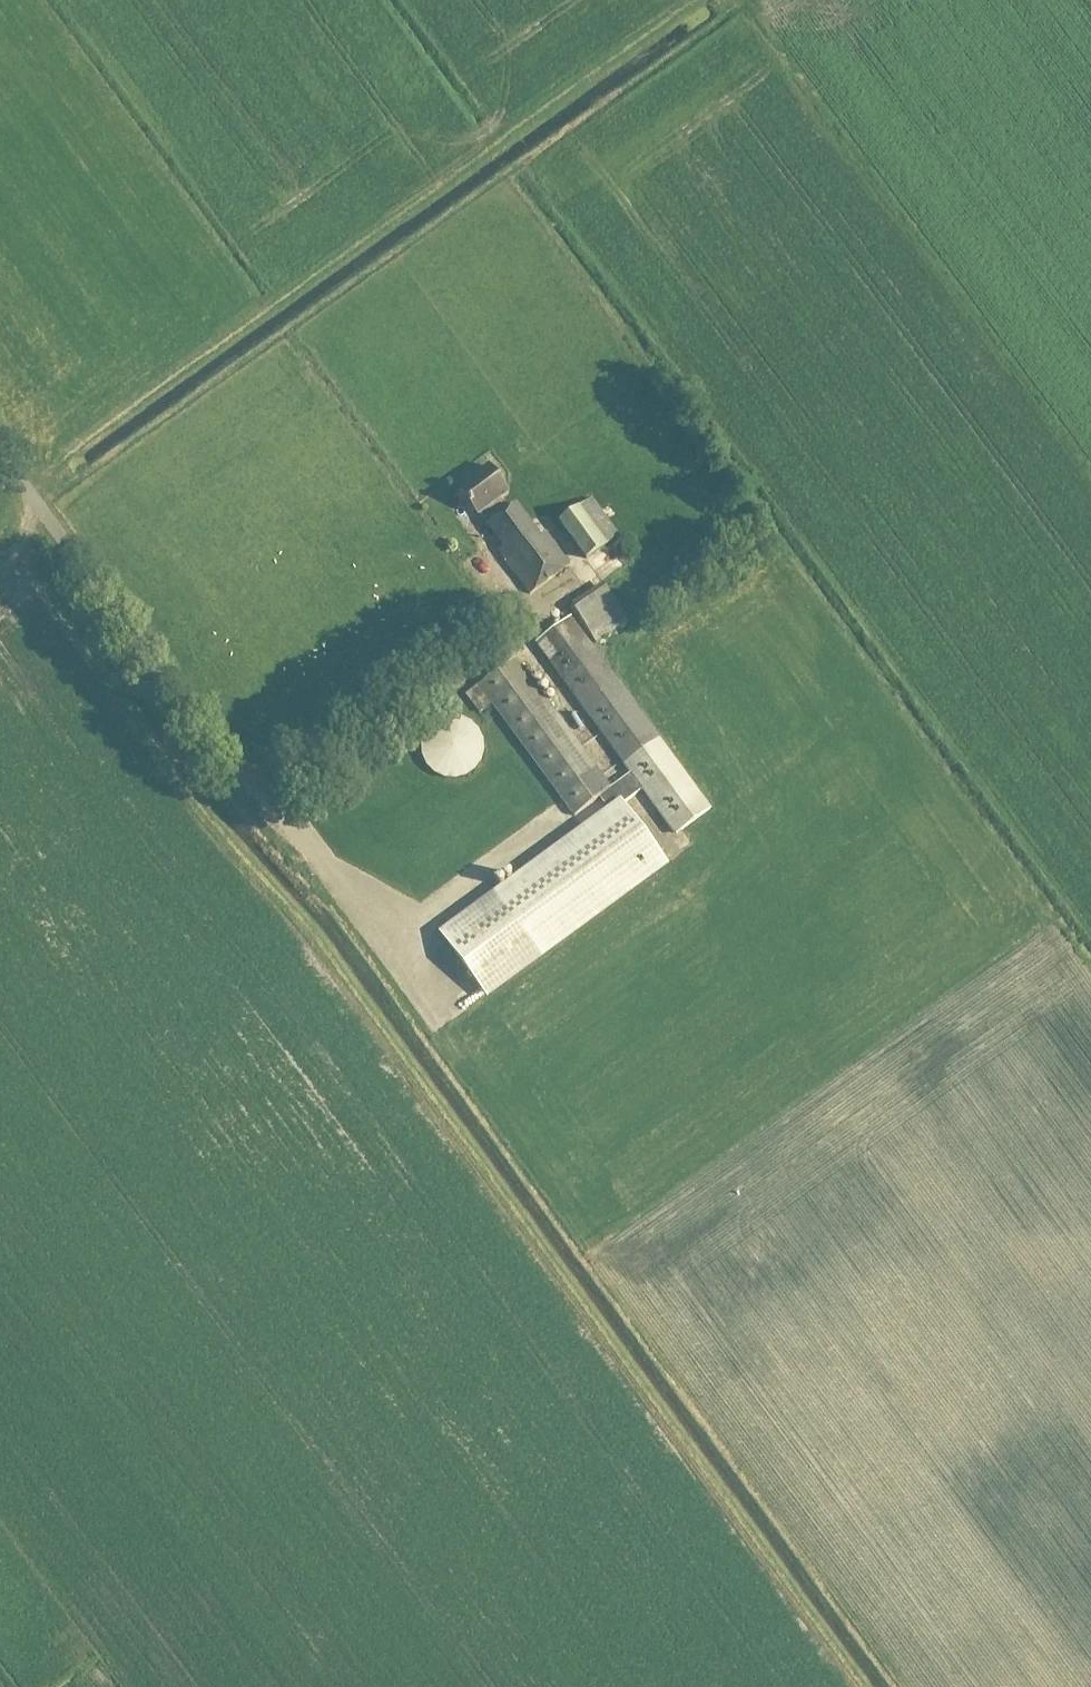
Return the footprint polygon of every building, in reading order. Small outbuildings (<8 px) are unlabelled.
[(506,513),(498,502),(507,496),(488,468),(457,490),(476,518),(478,516),(502,547),(497,550),(505,561),(505,562),(529,594),(568,565),(544,533),(538,537),(515,506),(506,513)] [(584,561),(618,537),(591,501),(558,525),(584,561)] [(610,790),(515,661),(478,688),(573,818),(599,799),(609,814),(442,937),(486,996),(664,866),(621,807),(643,791),(676,836),(709,811),(570,619),(535,646),(630,775),(610,790)]
